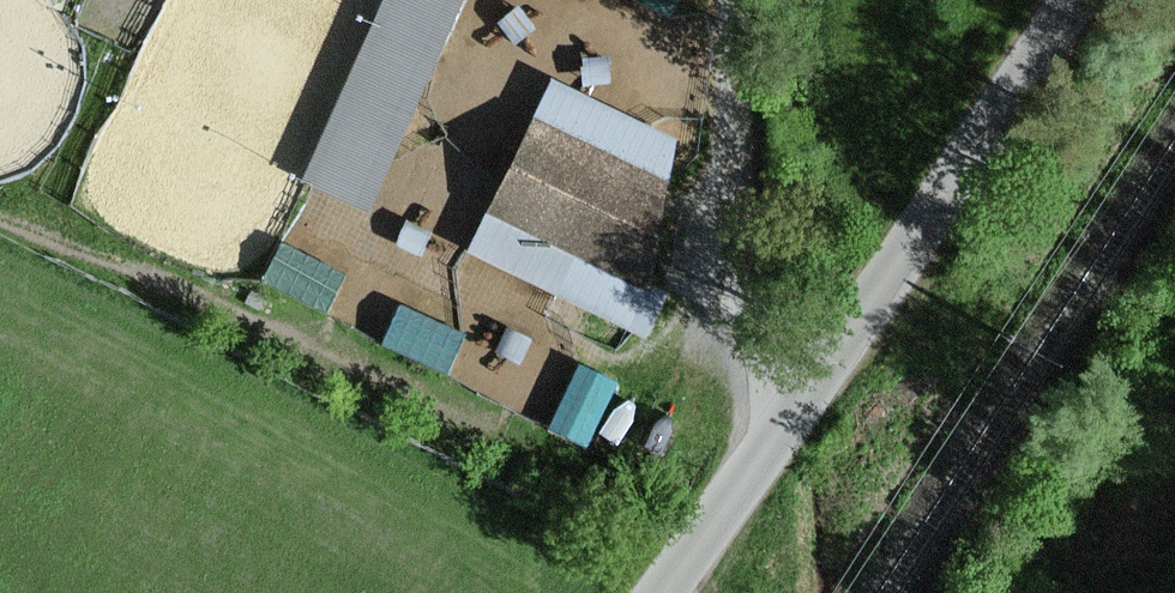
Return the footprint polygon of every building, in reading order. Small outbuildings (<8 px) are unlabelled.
[(302,183),(370,214),(465,0),(384,0),(302,183)] [(526,64),(526,34),(498,34),(497,63),(526,64)] [(678,140),(553,80),(468,253),(647,339),(669,294),(651,285),(678,140)] [(435,232),(408,220),(396,245),(423,258),(435,232)] [(347,276),(283,244),(263,283),(326,315),(347,276)] [(421,314),(401,305),(382,345),(447,375),(466,336),(421,314)] [(523,330),(497,317),(484,342),(510,355),(523,330)] [(588,448),(619,384),(580,365),(548,429),(588,448)]
